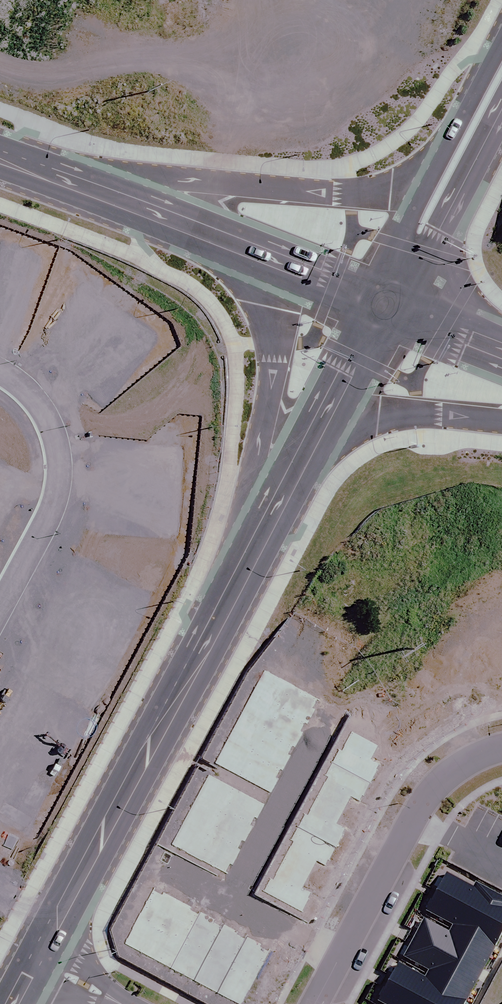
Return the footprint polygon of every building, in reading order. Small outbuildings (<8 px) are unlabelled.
[(479,880),(477,885),(450,870),(440,888),(501,921),(501,893),(479,880)] [(429,908),(456,922),(454,926),(495,948),(501,935),(501,921),(440,888),(429,908)] [(495,948),(454,926),(451,931),(424,916),(415,934),(483,970),(495,948)] [(415,934),(404,954),(431,968),(429,972),(470,994),(483,970),(415,934)] [(429,972),(426,977),(399,962),(390,980),(435,1003),(464,1003),(470,994),(429,972)] [(379,1000),(386,1003),(435,1003),(390,980),(379,1000)]
